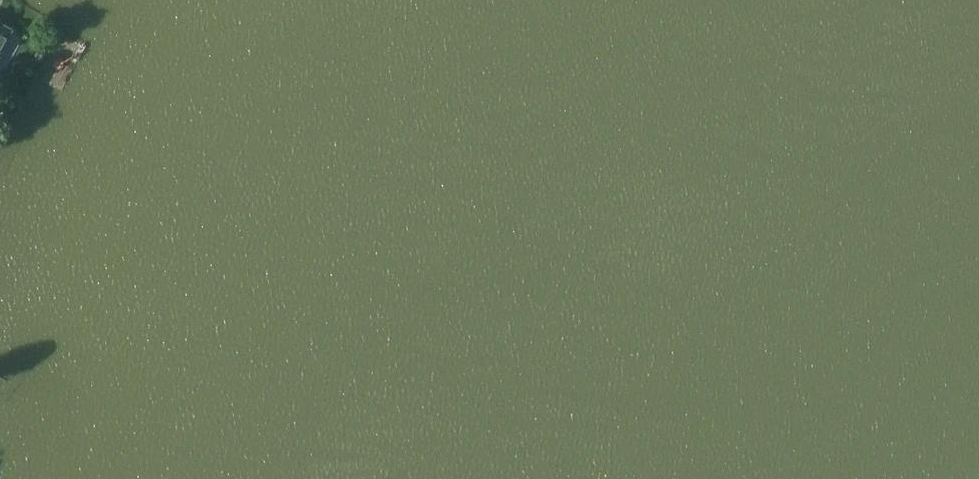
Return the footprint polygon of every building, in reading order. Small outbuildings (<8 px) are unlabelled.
[(14,30),(0,22),(0,56),(14,30)]
